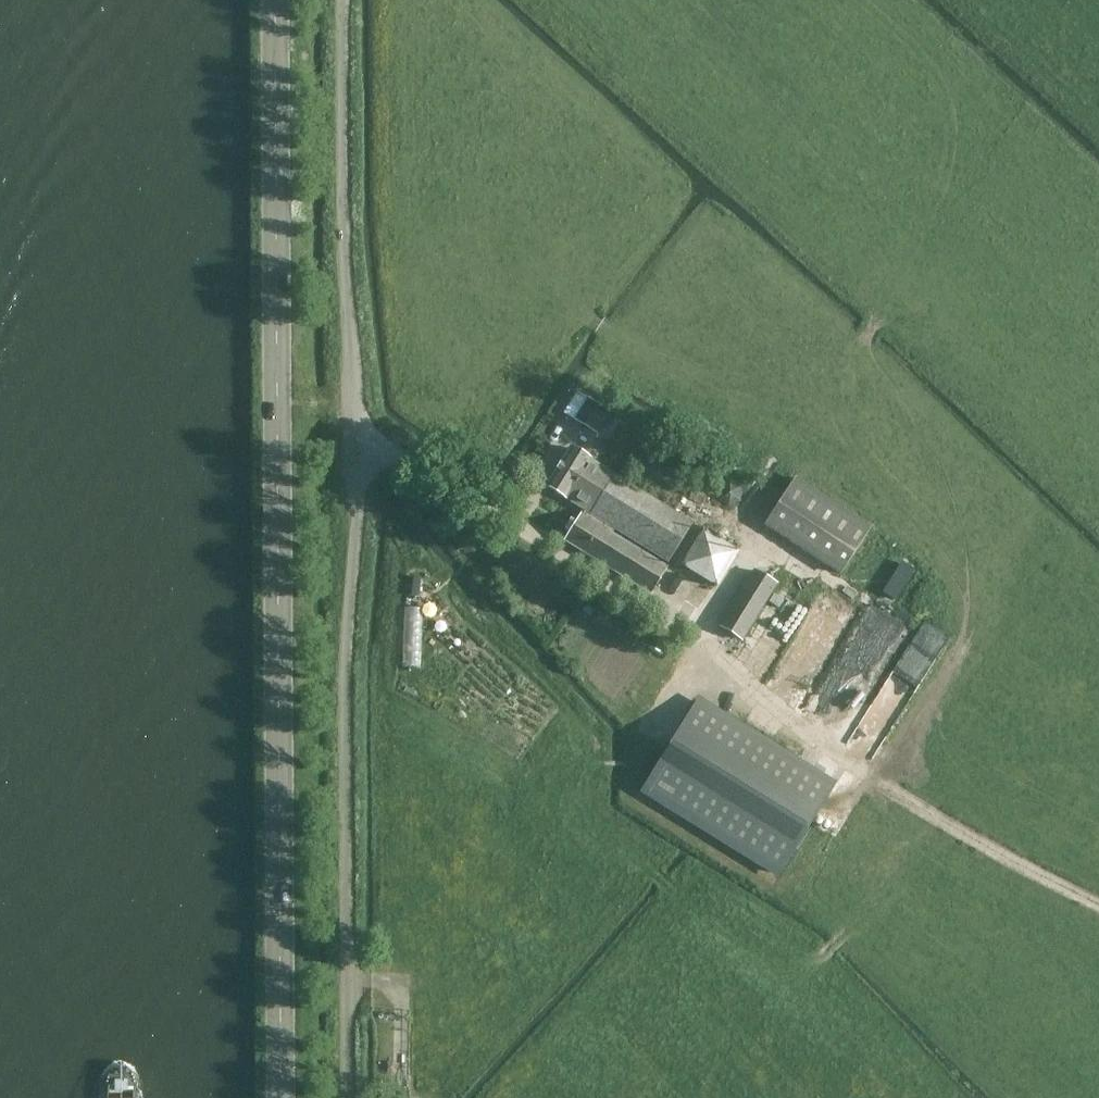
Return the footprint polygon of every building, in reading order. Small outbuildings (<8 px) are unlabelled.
[(615,414),(591,397),(575,419),(598,437),(615,414)] [(693,526),(571,449),(547,488),(585,512),(615,531),(616,529),(669,563),(693,526)] [(790,485),(764,525),(840,575),(871,528),(795,478),(790,485)] [(615,531),(585,512),(567,542),(649,593),(665,568),(612,535),(615,531)] [(720,585),(741,549),(704,528),(684,563),(720,585)] [(754,570),(720,626),(742,640),(777,584),(754,570)] [(826,599),(774,691),(797,703),(849,612),(826,599)] [(424,644),(424,606),(406,607),(407,644),(424,644)] [(780,874),(834,788),(774,750),(697,702),(653,771),(642,789),(708,829),(712,832),(780,874)]
